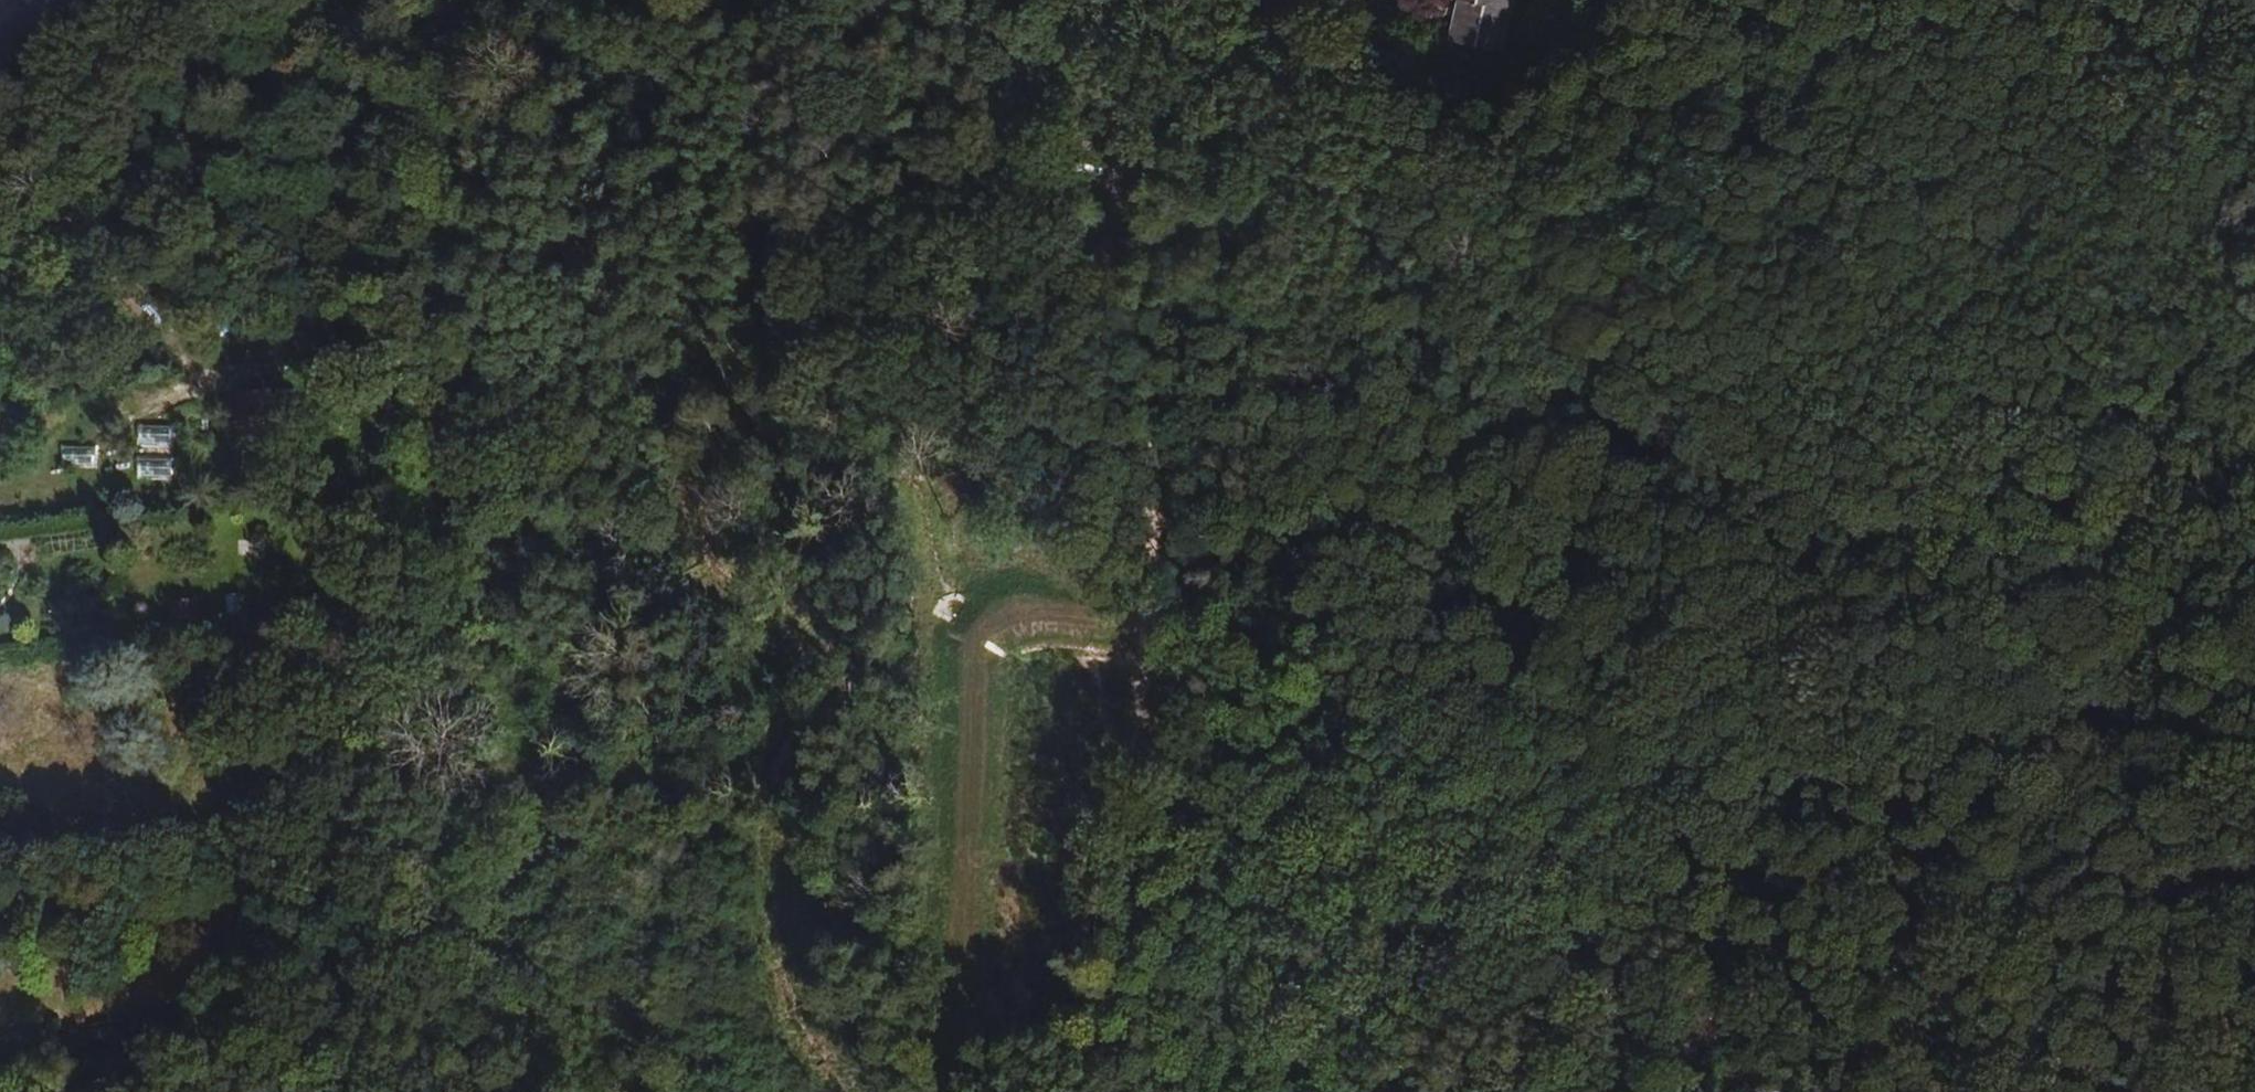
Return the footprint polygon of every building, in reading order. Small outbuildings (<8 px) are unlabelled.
[(1499,53),(1512,0),(1458,0),(1459,0),(1449,42),(1499,53)] [(268,422),(268,395),(241,395),(241,422),(268,422)] [(243,617),(241,594),(225,596),(227,619),(243,617)] [(197,599),(169,601),(170,625),(199,623),(197,599)]
